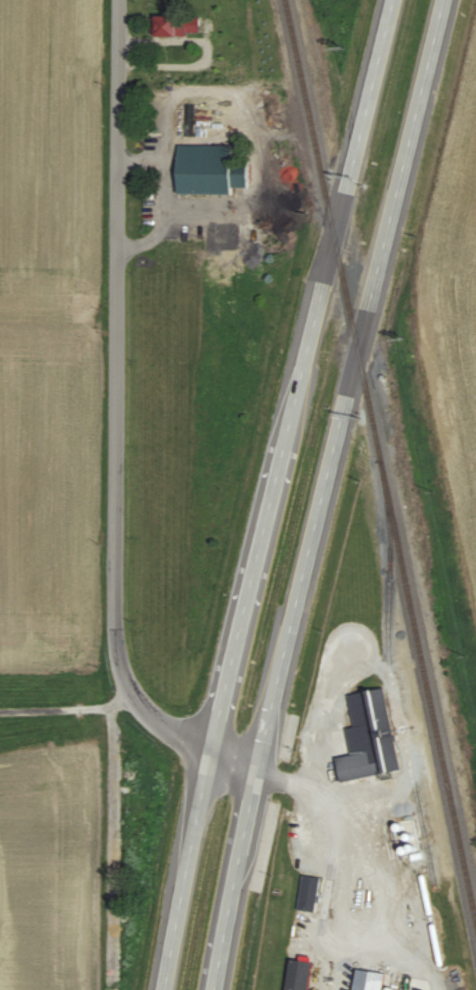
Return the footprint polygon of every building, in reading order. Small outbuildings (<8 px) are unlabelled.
[(157,16),(156,35),(200,36),(201,17),(157,16)] [(233,194),(233,188),(250,188),(249,163),(228,164),(227,146),(179,146),(180,195),(233,194)] [(350,696),(355,728),(348,729),(353,756),(339,759),(343,783),(402,772),(386,689),(350,696)] [(316,914),(323,879),(305,876),(299,911),(316,914)] [(291,961),(288,989),(311,989),(314,964),(291,961)] [(386,974),(357,971),(355,989),(384,989),(386,974)]
